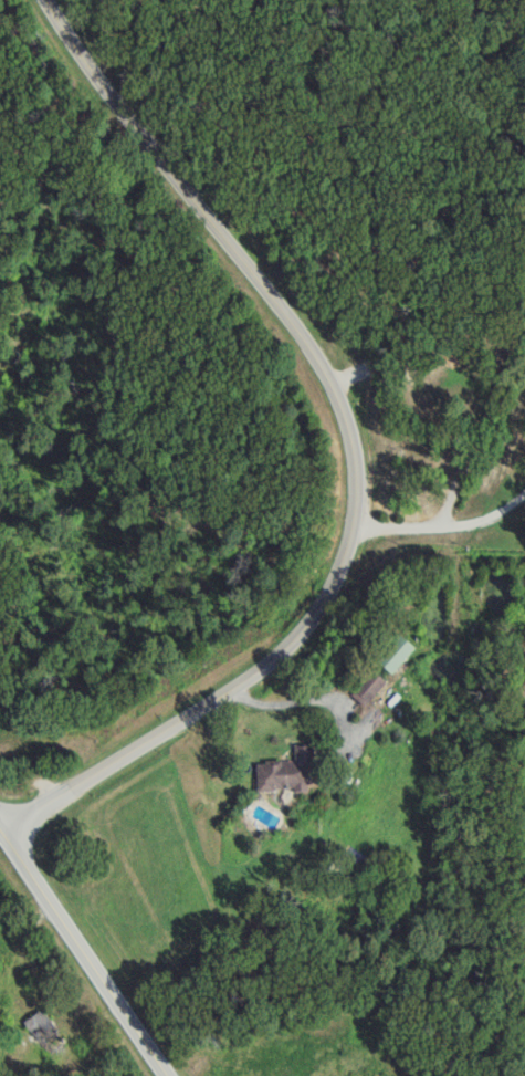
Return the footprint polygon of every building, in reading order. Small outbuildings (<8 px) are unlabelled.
[(355,696),(366,706),(389,681),(378,670),(355,696)] [(262,789),(297,787),(297,791),(313,790),(312,767),(318,767),(317,745),(296,745),(297,760),(261,762),(262,789)]
